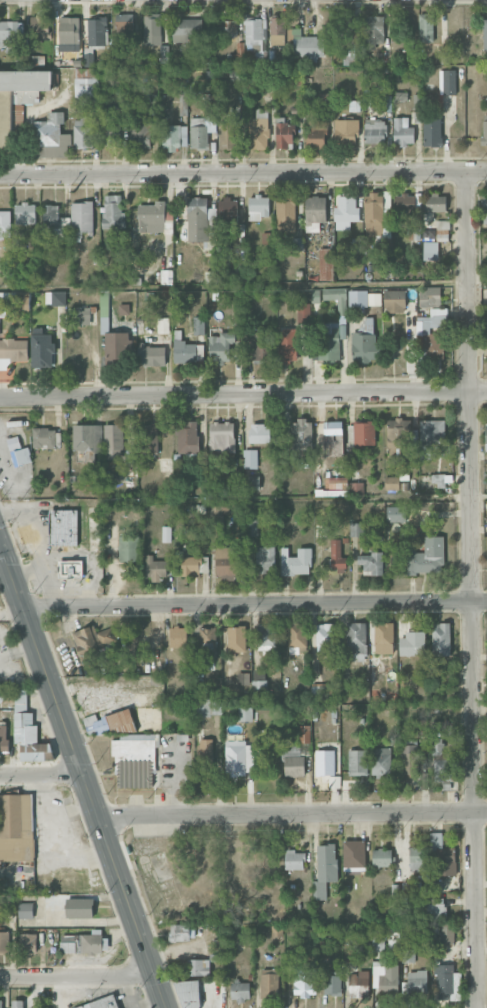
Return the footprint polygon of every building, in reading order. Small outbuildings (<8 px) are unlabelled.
[(434,42),(433,13),(419,14),(419,42),(434,42)] [(132,14),(116,14),(115,37),(131,38),(132,14)] [(49,40),(49,15),(31,15),(30,40),(49,40)] [(358,48),(359,17),(339,16),(338,48),(358,48)] [(384,16),(365,16),(365,49),(375,49),(375,44),(384,43),(384,16)] [(285,17),(270,17),(271,45),(285,45),(285,17)] [(59,51),(80,51),(79,18),(53,18),(53,38),(59,38),(59,51)] [(88,46),(107,45),(107,18),(88,18),(88,46)] [(143,45),(161,45),(161,18),(144,18),(143,45)] [(172,42),(188,42),(188,36),(201,36),(201,18),(171,19),(172,42)] [(264,18),(244,19),(246,51),(254,51),(254,62),(266,61),(264,18)] [(17,42),(23,42),(24,21),(0,21),(0,47),(5,47),(5,52),(17,53),(17,42)] [(237,21),(216,21),(216,36),(237,37),(237,21)] [(301,37),(301,29),(293,29),(293,57),(324,57),(324,36),(301,37)] [(441,63),(450,63),(449,46),(440,47),(441,63)] [(75,69),(75,78),(98,77),(98,68),(75,69)] [(456,94),(455,70),(440,70),(440,94),(456,94)] [(13,91),(13,110),(23,110),(23,104),(39,104),(39,91),(52,91),(52,71),(0,71),(0,91),(13,91)] [(75,78),(74,103),(90,104),(90,112),(98,112),(99,78),(75,78)] [(204,115),(214,116),(216,98),(206,97),(204,115)] [(249,117),(248,149),(268,149),(268,110),(256,109),(256,117),(249,117)] [(70,133),(60,134),(60,125),(64,125),(64,112),(47,112),(47,121),(36,121),(36,146),(46,146),(46,156),(70,156),(70,133)] [(119,146),(120,116),(101,116),(101,145),(119,146)] [(92,147),(92,118),(74,117),(74,147),(92,147)] [(151,148),(150,117),(129,117),(130,148),(151,148)] [(414,127),(408,127),(408,117),(393,117),(394,145),(414,145),(414,127)] [(191,148),(208,148),(207,118),(190,118),(191,148)] [(358,120),(335,119),(334,143),(358,143),(358,120)] [(364,143),(386,143),(386,120),(365,119),(364,143)] [(442,119),(424,119),(424,146),(441,146),(442,119)] [(218,148),(237,149),(238,122),(219,122),(218,148)] [(326,122),(308,122),(308,147),(326,147),(326,122)] [(276,148),(293,149),(293,123),(277,123),(276,148)] [(187,146),(187,125),(162,125),(162,150),(177,150),(177,146),(187,146)] [(384,194),(365,193),(364,235),(383,236),(384,194)] [(395,195),(396,215),(419,214),(418,193),(395,195)] [(446,211),(446,194),(426,195),(426,212),(446,211)] [(104,228),(123,228),(122,195),(103,195),(104,228)] [(269,196),(249,196),(249,219),(269,219),(269,196)] [(276,230),(295,230),(296,196),(288,196),(288,199),(277,199),(276,230)] [(306,196),(305,232),(319,232),(320,222),(325,222),(326,197),(306,196)] [(358,196),(337,197),(338,207),(334,207),(334,230),(350,230),(350,222),(358,221),(358,196)] [(187,241),(210,241),(210,235),(217,235),(217,208),(207,208),(208,197),(188,197),(187,241)] [(237,227),(237,199),(219,198),(219,227),(237,227)] [(137,232),(165,232),(165,213),(165,201),(155,201),(155,205),(137,205),(137,232)] [(93,202),(71,202),(72,233),(93,233),(93,202)] [(15,204),(16,224),(36,224),(35,203),(15,204)] [(43,234),(60,235),(60,238),(69,238),(70,217),(58,217),(59,205),(44,205),(43,234)] [(11,238),(10,211),(0,211),(0,238),(11,238)] [(436,220),(436,236),(449,237),(449,221),(436,220)] [(410,228),(409,239),(420,240),(420,229),(410,228)] [(302,238),(293,237),(293,249),(302,249),(302,238)] [(438,260),(438,241),(423,242),(423,260),(438,260)] [(319,280),(333,280),(334,248),(320,248),(319,280)] [(172,257),(161,257),(161,284),(172,284),(172,257)] [(205,283),(215,283),(216,272),(206,272),(205,283)] [(440,287),(419,287),(420,307),(440,307),(440,287)] [(346,288),(322,288),(322,300),(338,300),(338,323),(318,323),(319,360),(340,360),(339,339),(346,339),(346,288)] [(405,290),(383,290),(384,313),(405,312),(405,290)] [(66,291),(45,291),(46,305),(66,305),(66,291)] [(108,291),(101,291),(102,317),(109,316),(108,291)] [(377,306),(376,291),(348,292),(349,307),(377,306)] [(7,317),(7,302),(15,302),(15,292),(0,292),(0,317),(7,317)] [(30,311),(31,297),(16,297),(16,311),(30,311)] [(129,304),(119,304),(119,314),(129,314),(129,304)] [(73,315),(74,325),(91,324),(90,307),(69,308),(69,316),(73,315)] [(442,333),(430,333),(430,327),(447,327),(447,308),(430,308),(430,317),(417,317),(417,360),(442,360),(442,333)] [(204,316),(193,317),(193,334),(204,334),(204,316)] [(374,317),(360,318),(361,321),(351,321),(353,362),(376,361),(374,317)] [(158,333),(168,333),(168,318),(157,318),(158,333)] [(32,368),(54,367),(54,334),(43,334),(43,328),(31,328),(32,368)] [(253,360),(273,360),(272,328),(252,328),(252,338),(246,338),(246,353),(253,353),(253,360)] [(296,363),(297,329),(279,328),(278,362),(296,363)] [(204,362),(203,343),(181,343),(181,331),(174,331),(174,362),(204,362)] [(105,333),(106,361),(132,360),(131,332),(105,333)] [(210,336),(209,362),(230,363),(230,344),(235,344),(235,332),(219,332),(219,336),(210,336)] [(12,369),(12,362),(28,361),(27,339),(0,339),(0,370),(12,369)] [(165,345),(139,346),(140,366),(166,365),(165,345)] [(295,419),(293,454),(311,455),(312,420),(295,419)] [(412,419),(387,419),(388,451),(412,450),(412,419)] [(198,420),(176,421),(177,453),(199,453),(198,420)] [(444,420),(419,420),(420,460),(436,460),(436,454),(445,454),(444,420)] [(324,435),(342,435),(342,421),(323,421),(324,435)] [(375,422),(354,421),(353,445),(375,445),(375,422)] [(234,422),(209,422),(210,453),(235,452),(234,422)] [(73,425),(73,452),(92,451),(92,454),(103,453),(102,424),(73,425)] [(105,459),(123,459),(122,424),(104,425),(105,459)] [(158,425),(139,424),(139,453),(158,453),(158,425)] [(270,442),(270,424),(249,424),(250,443),(270,442)] [(56,447),(56,438),(61,438),(60,429),(33,429),(33,447),(56,447)] [(21,448),(18,436),(7,440),(15,467),(33,462),(28,447),(21,448)] [(257,450),(243,450),(244,469),(257,468),(257,450)] [(120,474),(104,473),(103,481),(120,482),(120,474)] [(445,484),(445,474),(432,474),(431,484),(445,484)] [(259,476),(245,476),(245,488),(259,488),(259,476)] [(399,477),(385,477),(385,489),(399,489),(399,477)] [(325,488),(340,489),(340,481),(325,480),(325,488)] [(363,482),(349,483),(349,495),(363,495),(363,482)] [(386,521),(406,522),(407,507),(387,506),(386,521)] [(45,545),(78,545),(77,509),(45,510),(45,545)] [(258,534),(257,517),(245,517),(246,535),(258,534)] [(350,523),(350,536),(363,536),(363,523),(350,523)] [(171,542),(171,527),(163,527),(162,542),(171,542)] [(119,561),(139,561),(139,534),(119,535),(119,561)] [(407,573),(444,573),(443,536),(424,536),(424,552),(416,552),(416,546),(407,546),(407,573)] [(341,557),(341,539),(332,539),(331,570),(346,571),(346,557),(341,557)] [(276,571),(275,546),(255,547),(256,572),(276,571)] [(216,548),(216,579),(241,578),(240,547),(216,548)] [(281,575),(311,575),(311,548),(298,548),(298,557),(289,557),(289,548),(281,548),(281,575)] [(383,575),(383,554),(357,554),(357,564),(363,564),(363,575),(383,575)] [(168,561),(153,561),(153,555),(146,555),(146,579),(159,579),(159,576),(168,576),(168,561)] [(208,556),(181,557),(182,577),(200,576),(200,572),(208,572),(208,556)] [(58,561),(59,578),(83,577),(82,560),(58,561)] [(366,622),(347,623),(348,662),(367,661),(366,622)] [(394,622),(375,622),(375,654),(394,654),(394,622)] [(317,651),(334,651),(334,623),(316,624),(317,651)] [(432,623),(433,656),(450,655),(450,623),(432,623)] [(276,624),(257,624),(257,650),(276,650),(276,624)] [(289,653),(307,653),(306,624),(288,624),(289,653)] [(117,642),(112,627),(96,632),(94,625),(72,632),(81,656),(117,642)] [(169,627),(169,647),(187,647),(186,626),(169,627)] [(228,626),(228,652),(246,652),(246,626),(228,626)] [(200,628),(200,658),(215,658),(215,628),(200,628)] [(425,631),(400,631),(401,656),(425,655),(425,631)] [(253,694),(266,694),(266,669),(252,670),(253,694)] [(328,684),(312,683),(311,696),(328,696),(328,684)] [(21,761),(53,760),(52,743),(37,743),(37,725),(33,725),(33,711),(27,711),(27,689),(14,689),(15,743),(21,743),(21,761)] [(222,715),(222,699),(194,699),(194,715),(222,715)] [(252,707),(238,707),(239,721),(252,721),(252,707)] [(135,726),(129,708),(106,715),(108,724),(96,728),(99,738),(135,726)] [(0,724),(0,754),(7,754),(8,724),(0,724)] [(309,742),(310,726),(299,725),(299,742),(309,742)] [(119,734),(119,739),(114,739),(115,788),(154,787),(154,734),(119,734)] [(442,757),(442,738),(432,738),(432,755),(434,755),(433,782),(442,782),(442,790),(451,790),(452,758),(442,757)] [(211,739),(197,739),(198,773),(212,772),(211,739)] [(225,741),(225,775),(253,775),(253,742),(225,741)] [(401,745),(401,774),(418,774),(419,745),(401,745)] [(284,776),(305,776),(304,755),(300,756),(300,746),(283,746),(284,776)] [(372,777),(391,777),(391,748),(372,748),(372,777)] [(335,775),(334,750),(315,751),(316,775),(335,775)] [(367,750),(348,750),(349,776),(368,775),(367,750)] [(330,787),(340,787),(339,776),(330,776),(330,787)] [(34,860),(33,794),(0,795),(0,861),(34,860)] [(456,875),(455,847),(443,848),(442,832),(430,832),(431,847),(438,847),(439,876),(456,875)] [(365,840),(343,841),(343,871),(365,871),(365,840)] [(326,881),(336,881),(336,844),(317,845),(318,881),(312,881),(313,900),(326,899),(326,881)] [(410,870),(429,871),(429,847),(410,847),(410,870)] [(373,866),(393,866),(393,849),(372,849),(373,866)] [(285,851),(285,869),(304,870),(305,851),(285,851)] [(93,918),(94,899),(67,898),(66,918),(93,918)] [(446,915),(446,903),(437,903),(437,902),(429,901),(428,915),(446,915)] [(33,902),(18,903),(19,919),(34,918),(33,902)] [(453,923),(433,923),(434,945),(454,944),(453,923)] [(189,924),(170,924),(170,941),(190,941),(189,924)] [(102,929),(92,929),(92,935),(81,934),(81,953),(108,953),(108,938),(102,938),(102,929)] [(0,932),(0,953),(9,953),(9,932),(0,932)] [(38,953),(38,933),(20,933),(20,953),(38,953)] [(60,953),(76,953),(76,935),(61,935),(60,953)] [(401,961),(414,962),(414,950),(402,949),(401,961)] [(186,976),(210,975),(210,959),(185,959),(186,976)] [(377,994),(398,994),(397,963),(372,963),(372,986),(377,986),(377,994)] [(454,965),(436,964),(435,1000),(461,1000),(461,973),(454,972),(454,965)] [(260,998),(279,998),(279,969),(261,969),(260,998)] [(316,997),(317,970),(295,969),(294,996),(316,997)] [(427,995),(427,970),(407,971),(408,996),(427,995)] [(342,971),(325,971),(324,994),(341,994),(342,971)] [(368,972),(348,972),(349,998),(369,997),(368,972)] [(180,1007),(200,1007),(199,981),(179,981),(180,1007)] [(231,983),(232,1000),(250,1000),(249,982),(231,983)] [(115,994),(72,1007),(120,1007),(115,994)] [(23,1000),(12,1000),(12,1007),(23,1007),(23,1000)]
